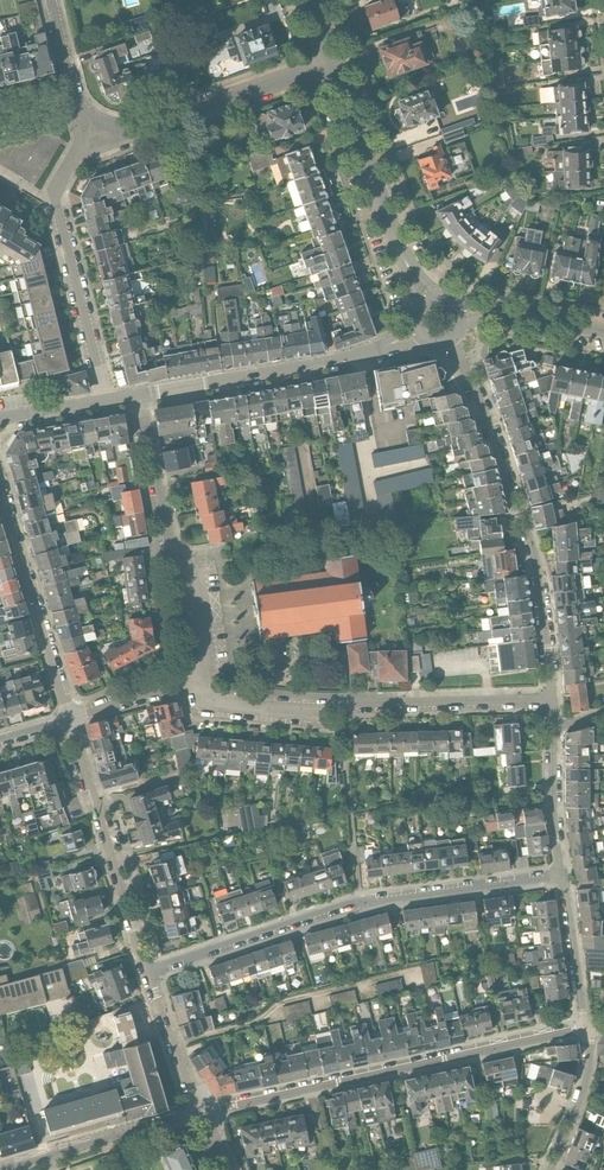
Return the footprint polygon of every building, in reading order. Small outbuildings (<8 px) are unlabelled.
[(379,3),(365,8),(372,29),(399,20),(409,17),(408,14),(409,12),(407,8),(406,7),(405,4),(398,7),(396,0),(378,0),(379,3)] [(542,7),(539,7),(541,17),(545,16),(576,11),(574,0),(540,0),(542,7)] [(36,1),(17,6),(19,16),(34,13),(38,12),(39,12),(36,1)] [(491,6),(479,8),(482,29),(495,27),(491,6)] [(541,25),(540,15),(524,17),(525,27),(541,25)] [(547,31),(538,32),(538,33),(538,39),(539,46),(578,42),(578,38),(580,36),(580,31),(577,30),(577,27),(548,30),(546,30),(547,31)] [(234,51),(226,53),(232,69),(247,64),(247,62),(276,52),(273,43),(271,43),(270,41),(269,41),(265,28),(231,40),(234,51)] [(135,36),(138,44),(153,39),(150,31),(135,36)] [(390,76),(399,73),(402,75),(406,74),(409,70),(431,62),(434,57),(431,50),(425,47),(423,48),(422,45),(425,44),(421,31),(406,36),(407,40),(380,49),(390,76)] [(19,81),(34,78),(26,46),(20,48),(16,32),(7,34),(8,36),(19,81)] [(25,43),(26,46),(34,78),(47,74),(54,72),(44,33),(34,36),(35,41),(25,43)] [(19,81),(8,36),(0,37),(3,49),(0,50),(0,59),(6,85),(19,81)] [(541,61),(580,57),(580,53),(583,51),(583,48),(579,47),(578,42),(539,46),(541,61)] [(111,73),(118,70),(114,59),(125,55),(124,54),(128,52),(125,45),(98,54),(100,59),(94,60),(94,62),(93,62),(91,64),(90,67),(92,70),(94,71),(96,71),(101,84),(113,80),(111,73)] [(580,57),(541,61),(543,76),(553,75),(553,73),(564,71),(566,72),(569,72),(571,70),(582,69),(581,66),(584,64),(583,59),(580,57)] [(113,80),(101,84),(105,94),(107,94),(107,96),(109,99),(113,102),(116,102),(120,102),(121,102),(121,103),(128,100),(132,99),(132,98),(137,96),(137,95),(151,91),(146,76),(144,69),(137,71),(135,66),(121,71),(122,73),(121,74),(122,75),(120,76),(118,70),(111,73),(113,80)] [(167,69),(146,76),(151,91),(171,84),(172,84),(167,69)] [(497,86),(505,86),(504,71),(496,71),(497,86)] [(552,103),(583,99),(583,92),(586,89),(586,86),(582,85),(582,84),(557,86),(557,87),(546,88),(547,95),(551,94),(552,103)] [(406,126),(407,125),(411,127),(412,127),(413,127),(415,125),(416,124),(425,121),(425,122),(440,117),(439,114),(441,111),(439,107),(436,106),(433,98),(430,99),(428,92),(398,102),(406,126)] [(556,117),(584,115),(588,112),(588,108),(584,106),(583,99),(552,103),(547,103),(548,109),(556,108),(556,117)] [(295,104),(268,113),(277,140),(285,137),(286,138),(294,136),(293,132),(303,128),(302,127),(303,125),(302,122),(300,121),(298,116),(299,115),(295,104)] [(503,113),(502,112),(508,110),(506,104),(501,105),(485,111),(488,119),(503,113)] [(584,115),(556,117),(557,127),(555,127),(555,134),(559,134),(586,131),(589,129),(589,126),(585,124),(584,115)] [(539,146),(553,144),(552,135),(552,126),(542,127),(542,137),(530,138),(532,146),(539,146)] [(445,143),(465,136),(462,128),(442,135),(445,143)] [(432,147),(435,155),(419,160),(429,190),(439,187),(439,186),(438,186),(437,182),(439,182),(438,181),(445,178),(445,179),(452,177),(448,167),(450,166),(447,159),(446,159),(444,154),(447,153),(444,144),(440,144),(438,144),(439,145),(434,147),(434,146),(432,147)] [(533,155),(532,146),(512,149),(514,157),(533,155)] [(286,183),(317,172),(312,156),(314,155),(312,147),(309,148),(309,147),(284,155),(284,156),(273,160),(269,148),(252,154),(250,149),(246,151),(248,156),(247,156),(253,172),(277,164),(284,184),(286,183)] [(558,171),(588,170),(592,167),(591,162),(587,159),(586,148),(567,148),(567,150),(562,150),(562,151),(546,152),(546,161),(558,161),(558,171)] [(144,162),(153,189),(160,187),(160,186),(168,184),(165,177),(166,177),(159,157),(157,157),(155,156),(150,157),(149,160),(144,162)] [(146,192),(153,189),(144,162),(143,162),(141,161),(136,162),(135,165),(129,167),(138,194),(142,207),(143,207),(144,209),(151,206),(146,192)] [(124,199),(138,194),(129,167),(128,167),(126,166),(121,167),(120,170),(115,172),(124,199)] [(588,170),(558,171),(555,171),(555,181),(552,181),(553,189),(558,189),(558,190),(588,189),(587,172),(588,170)] [(124,199),(115,172),(99,177),(106,195),(107,199),(115,196),(117,202),(124,200),(124,199)] [(302,206),(326,198),(327,197),(318,172),(317,172),(286,183),(292,201),(283,204),(285,211),(302,205),(302,206)] [(101,197),(106,195),(99,177),(91,180),(88,185),(84,185),(82,188),(84,192),(82,195),(84,205),(99,201),(99,199),(101,197)] [(469,190),(483,185),(480,177),(466,182),(469,190)] [(503,204),(507,208),(510,205),(514,200),(523,189),(519,180),(504,189),(511,198),(503,204)] [(195,201),(198,200),(191,182),(170,189),(175,205),(191,202),(195,201)] [(471,198),(488,192),(485,184),(483,185),(469,190),(471,198)] [(522,215),(527,205),(523,189),(514,200),(519,202),(515,211),(522,215)] [(446,228),(470,213),(474,210),(467,196),(438,210),(434,212),(437,217),(439,216),(441,220),(446,228)] [(311,240),(335,232),(332,223),(335,223),(334,222),(338,221),(340,218),(337,212),(335,211),(331,212),(326,198),(302,206),(304,213),(298,215),(301,222),(307,220),(313,238),(311,238),(311,240)] [(88,219),(113,213),(111,206),(105,208),(103,200),(99,201),(84,205),(88,219)] [(11,265),(40,258),(38,248),(40,245),(22,235),(24,232),(23,230),(17,226),(20,221),(9,214),(11,210),(0,204),(0,259),(11,265)] [(91,235),(116,229),(114,221),(131,217),(128,209),(113,213),(88,219),(91,235)] [(454,238),(459,243),(481,224),(477,220),(475,221),(470,213),(446,228),(443,234),(446,237),(452,236),(454,238)] [(588,232),(598,234),(600,217),(591,215),(588,232)] [(511,270),(526,273),(535,224),(528,223),(527,228),(525,238),(518,237),(511,270)] [(466,257),(472,254),(490,231),(481,224),(459,243),(461,245),(465,248),(463,254),(466,257)] [(535,224),(526,273),(541,276),(546,249),(547,242),(540,241),(543,226),(535,224)] [(561,280),(564,280),(574,228),(568,227),(567,230),(566,230),(563,245),(556,244),(549,277),(553,282),(557,283),(561,280)] [(95,250),(119,245),(125,243),(121,228),(116,229),(91,235),(95,250)] [(578,283),(583,258),(584,250),(578,249),(582,229),(574,228),(564,280),(578,283)] [(299,263),(300,262),(344,247),(338,230),(335,232),(311,240),(314,249),(300,253),(302,258),(298,260),(299,263)] [(492,230),(490,231),(472,254),(479,259),(482,261),(486,261),(488,259),(487,255),(489,252),(492,254),(502,242),(504,239),(492,230)] [(583,258),(598,261),(597,260),(600,239),(587,237),(584,250),(583,258)] [(99,265),(123,259),(119,245),(95,250),(99,265)] [(318,273),(349,262),(344,247),(300,262),(302,269),(315,265),(318,273)] [(15,279),(44,272),(40,258),(11,265),(15,279)] [(583,258),(578,283),(593,286),(598,261),(583,258)] [(102,279),(127,274),(126,271),(135,269),(134,264),(131,263),(125,265),(123,259),(99,265),(102,279)] [(316,288),(354,275),(352,270),(355,269),(353,263),(350,264),(349,262),(318,273),(316,273),(319,280),(314,283),(316,288)] [(206,282),(217,281),(216,266),(205,267),(206,282)] [(110,311),(139,303),(146,302),(144,295),(138,296),(134,281),(142,279),(140,271),(127,274),(102,279),(110,311)] [(18,292),(47,284),(44,272),(15,279),(18,292)] [(251,275),(242,279),(248,292),(256,289),(251,275)] [(325,301),(359,289),(358,285),(360,283),(358,277),(355,277),(354,275),(316,288),(316,289),(322,287),(324,294),(323,295),(325,301),(325,300),(325,301)] [(21,305),(50,297),(47,284),(18,292),(21,305)] [(243,294),(242,285),(217,288),(219,301),(223,300),(235,299),(244,298),(243,294)] [(273,298),(284,294),(281,285),(271,289),(273,298)] [(202,304),(201,300),(198,288),(192,289),(196,305),(202,304)] [(340,313),(364,304),(362,298),(364,296),(363,291),(359,290),(359,289),(325,301),(326,302),(333,299),(338,314),(340,313)] [(24,318),(53,310),(50,297),(21,305),(24,318)] [(305,326),(311,355),(325,352),(328,348),(318,312),(326,310),(322,298),(314,300),(316,308),(309,309),(311,321),(304,322),(305,326)] [(236,309),(235,299),(223,300),(227,325),(228,331),(233,367),(254,364),(249,334),(249,330),(240,332),(236,309)] [(114,325),(139,319),(142,318),(139,303),(110,311),(114,325)] [(203,311),(202,304),(196,305),(193,306),(186,307),(187,314),(187,315),(191,315),(203,315),(203,311)] [(351,325),(369,319),(367,312),(369,310),(368,305),(364,304),(340,313),(343,321),(329,326),(331,332),(351,325)] [(187,314),(186,307),(171,311),(173,318),(187,314)] [(27,330),(56,323),(53,310),(24,318),(27,330)] [(296,357),(311,355),(305,326),(299,327),(299,323),(297,311),(289,312),(291,324),(296,357)] [(268,362),(283,359),(277,328),(272,328),(272,325),(271,325),(269,316),(261,317),(262,318),(268,362)] [(254,364),(268,362),(262,318),(254,320),(256,333),(249,334),(254,364)] [(118,340),(142,334),(141,326),(139,319),(114,325),(118,340)] [(351,325),(357,342),(375,336),(378,333),(375,327),(372,326),(369,319),(351,325)] [(30,343),(60,336),(56,323),(27,330),(30,343)] [(283,359),(296,357),(291,324),(283,325),(283,326),(277,328),(283,359)] [(335,350),(357,342),(351,325),(331,332),(335,350)] [(219,369),(233,367),(228,331),(220,332),(221,338),(216,338),(216,339),(219,369)] [(121,355),(147,348),(146,343),(144,343),(142,334),(118,340),(121,355)] [(34,356),(63,349),(60,336),(30,343),(34,356)] [(207,371),(219,369),(216,339),(204,341),(205,342),(207,371)] [(194,374),(207,371),(205,342),(191,344),(194,374)] [(194,374),(191,344),(191,343),(177,345),(177,347),(180,376),(194,374)] [(145,363),(164,358),(162,349),(162,345),(147,348),(121,355),(125,368),(145,363)] [(167,378),(180,376),(177,347),(162,349),(164,358),(167,378)] [(34,356),(34,359),(38,376),(68,369),(63,349),(34,356)] [(15,364),(11,350),(0,352),(0,386),(18,382),(18,381),(19,381),(15,364)] [(490,381),(530,368),(536,367),(536,366),(540,365),(539,362),(534,363),(532,361),(528,362),(525,360),(522,350),(509,353),(504,351),(498,353),(495,358),(489,359),(484,361),(490,381)] [(149,382),(167,378),(164,358),(145,363),(149,382)] [(19,381),(38,376),(34,359),(15,364),(19,381)] [(434,360),(398,366),(373,371),(381,412),(405,408),(405,405),(412,404),(412,402),(417,401),(429,398),(429,399),(434,398),(444,396),(439,380),(443,379),(445,372),(440,367),(436,368),(434,360)] [(127,385),(149,382),(145,363),(125,368),(125,369),(123,369),(127,385)] [(558,399),(566,401),(573,368),(572,368),(570,367),(570,366),(569,365),(564,363),(562,365),(562,366),(555,365),(553,374),(549,391),(547,404),(549,412),(555,413),(558,399)] [(581,403),(582,403),(589,372),(581,370),(582,368),(580,366),(575,365),(574,366),(573,368),(566,401),(572,402),(568,419),(577,421),(581,403)] [(527,383),(536,380),(533,371),(531,371),(530,368),(490,381),(494,394),(527,383)] [(584,422),(594,424),(603,375),(596,373),(597,371),(595,369),(590,368),(589,370),(589,372),(582,403),(587,404),(584,422)] [(352,434),(354,442),(368,440),(367,432),(366,432),(364,422),(360,401),(364,401),(369,400),(363,372),(359,373),(339,377),(344,407),(349,406),(348,403),(350,403),(355,434),(352,434)] [(71,394),(79,393),(86,392),(87,391),(88,390),(88,389),(84,373),(75,375),(73,375),(66,376),(67,382),(65,383),(66,389),(69,388),(71,394)] [(536,380),(538,387),(529,390),(527,383),(494,394),(499,407),(531,397),(549,391),(553,374),(536,380)] [(603,375),(594,424),(601,425),(603,409),(603,375)] [(331,424),(333,433),(345,430),(343,419),(341,420),(340,411),(345,410),(344,407),(339,377),(323,379),(331,424)] [(325,425),(331,424),(323,379),(319,380),(318,378),(312,379),(312,381),(309,382),(316,413),(316,416),(323,415),(325,425)] [(302,416),(316,413),(309,382),(305,383),(305,381),(299,382),(299,384),(297,385),(302,416)] [(297,418),(302,416),(297,385),(292,385),(292,383),(286,384),(286,387),(284,387),(289,419),(297,418)] [(278,421),(289,419),(284,387),(279,388),(278,386),(273,387),(273,389),(271,389),(277,422),(278,422),(278,421)] [(265,424),(277,422),(271,389),(267,390),(266,388),(260,389),(260,391),(258,392),(265,432),(267,432),(265,424)] [(259,433),(265,432),(258,392),(253,393),(253,390),(247,391),(247,394),(244,394),(250,430),(258,429),(259,433)] [(444,396),(434,398),(437,412),(461,406),(459,396),(454,393),(444,396)] [(252,439),(250,430),(244,394),(232,396),(238,427),(243,427),(245,440),(252,439)] [(238,428),(238,427),(232,396),(220,398),(228,444),(235,443),(233,429),(232,428),(238,428)] [(503,419),(535,409),(531,397),(499,407),(503,419)] [(220,445),(228,444),(220,398),(208,400),(213,432),(218,431),(220,445)] [(215,443),(213,432),(208,400),(192,403),(197,435),(199,445),(215,443)] [(188,437),(197,435),(192,403),(182,405),(173,406),(157,409),(155,414),(157,422),(159,436),(160,436),(161,443),(178,439),(188,437)] [(439,425),(468,418),(466,408),(461,406),(437,412),(432,412),(435,427),(439,425)] [(507,431),(529,423),(528,419),(537,415),(535,409),(503,419),(507,431)] [(108,417),(116,462),(117,467),(116,468),(118,483),(132,481),(130,466),(121,467),(119,458),(130,456),(124,418),(120,415),(108,417)] [(107,463),(116,462),(108,417),(92,420),(100,447),(104,461),(107,461),(107,463)] [(442,439),(475,431),(473,421),(468,418),(439,425),(442,439)] [(94,448),(100,447),(92,420),(79,422),(87,457),(88,459),(93,457),(92,454),(95,453),(94,448)] [(553,425),(549,426),(548,427),(548,428),(547,429),(546,430),(545,430),(544,430),(542,430),(541,430),(540,429),(540,428),(539,427),(539,426),(539,425),(539,424),(539,423),(539,422),(539,420),(529,423),(507,431),(511,443),(543,433),(555,429),(553,425)] [(73,460),(87,457),(79,422),(65,425),(70,447),(73,460)] [(61,449),(70,447),(65,425),(48,427),(55,452),(62,451),(61,449)] [(48,454),(55,452),(48,427),(33,430),(39,457),(40,462),(41,463),(45,462),(45,461),(49,456),(48,454)] [(406,429),(409,445),(420,443),(417,428),(406,429)] [(29,460),(39,457),(33,430),(23,432),(19,432),(6,453),(9,465),(29,460)] [(453,451),(482,443),(480,433),(475,431),(442,439),(436,440),(437,446),(441,445),(441,447),(451,444),(453,451)] [(514,455),(546,445),(543,433),(511,443),(514,455)] [(345,444),(354,442),(352,434),(344,436),(345,444)] [(193,447),(199,445),(197,435),(188,437),(178,439),(180,448),(163,452),(166,471),(190,467),(190,466),(196,465),(193,447)] [(465,461),(489,456),(487,446),(482,443),(453,451),(454,457),(464,455),(465,461)] [(338,454),(353,451),(352,444),(336,446),(338,454)] [(422,444),(415,445),(418,460),(425,458),(422,444)] [(415,445),(408,447),(410,461),(418,460),(415,445)] [(518,467),(550,457),(549,454),(549,451),(548,452),(546,445),(514,455),(518,467)] [(283,454),(295,452),(294,446),(281,448),(283,454)] [(408,447),(400,448),(403,463),(410,461),(408,447)] [(400,448),(393,450),(396,464),(403,463),(400,448)] [(393,450),(386,451),(389,466),(396,464),(393,450)] [(339,460),(354,457),(353,451),(338,454),(339,460)] [(386,451),(379,453),(381,467),(389,466),(386,451)] [(284,460),(296,458),(295,452),(283,454),(284,460)] [(379,453),(371,454),(374,469),(381,467),(379,453)] [(429,461),(439,459),(437,453),(427,456),(429,461)] [(217,461),(216,454),(207,455),(208,463),(217,461)] [(470,473),(496,467),(494,458),(489,456),(465,461),(445,466),(447,472),(459,470),(469,467),(471,473),(470,473)] [(522,480),(544,473),(559,468),(556,456),(550,457),(518,467),(522,480)] [(14,482),(37,475),(35,468),(38,467),(37,463),(40,462),(39,457),(29,460),(9,465),(14,482)] [(340,468),(356,465),(354,457),(339,460),(340,468)] [(285,467),(297,465),(296,458),(284,460),(285,467)] [(217,461),(208,463),(204,464),(206,473),(219,471),(217,461)] [(286,473),(298,471),(297,465),(285,467),(286,473)] [(342,475),(357,472),(356,465),(340,468),(342,475)] [(465,489),(499,481),(496,467),(470,473),(457,476),(457,479),(463,478),(465,489)] [(431,468),(424,470),(427,484),(434,482),(431,468)] [(18,496),(40,490),(38,484),(55,479),(52,470),(37,475),(14,482),(18,496)] [(194,497),(216,493),(215,486),(226,484),(225,476),(227,476),(225,470),(219,471),(206,473),(207,479),(192,482),(194,497)] [(424,470),(416,472),(420,486),(427,484),(424,470)] [(287,480),(299,477),(298,471),(286,473),(287,480)] [(343,482),(358,479),(357,472),(342,475),(343,482)] [(416,472),(409,474),(413,488),(420,486),(416,472)] [(526,493),(559,482),(557,476),(546,479),(544,473),(522,480),(526,493)] [(409,474),(402,475),(405,489),(413,488),(409,474)] [(402,475),(395,477),(398,491),(405,489),(402,475)] [(288,486),(301,484),(299,477),(287,480),(288,486)] [(395,477),(388,479),(391,493),(398,491),(395,477)] [(345,489),(360,486),(358,479),(343,482),(345,489)] [(388,479),(380,481),(384,495),(391,493),(388,479)] [(380,481),(373,482),(377,497),(384,495),(380,481)] [(466,502),(502,494),(499,481),(465,489),(464,489),(465,495),(464,495),(466,502)] [(559,482),(526,493),(530,505),(552,498),(550,492),(552,491),(553,492),(561,490),(559,482)] [(125,514),(143,511),(139,489),(126,491),(125,484),(111,486),(112,495),(121,494),(125,514)] [(290,492),(302,490),(301,484),(288,486),(290,492)] [(329,484),(316,486),(318,493),(319,500),(320,506),(332,504),(331,498),(330,491),(329,484)] [(346,496),(361,493),(360,486),(345,489),(346,496)] [(22,509),(54,500),(52,492),(48,493),(46,487),(40,490),(18,496),(22,509)] [(291,498),(303,496),(302,490),(290,492),(291,498)] [(210,512),(219,510),(216,493),(194,497),(196,507),(195,507),(196,516),(201,515),(211,513),(210,512)] [(347,503),(363,500),(361,493),(346,496),(347,503)] [(384,495),(377,497),(378,504),(393,500),(391,493),(384,495)] [(468,516),(479,516),(507,512),(502,494),(466,502),(468,508),(466,510),(468,516)] [(292,505),(304,502),(303,496),(291,498),(292,505)] [(26,524),(56,515),(58,514),(54,500),(22,509),(26,524)] [(349,510),(364,508),(363,500),(347,503),(349,510)] [(393,500),(378,504),(380,511),(395,507),(393,500)] [(346,501),(332,504),(334,512),(335,518),(337,526),(350,524),(346,501)] [(293,511),(305,509),(304,502),(292,505),(293,511)] [(575,522),(582,521),(580,512),(564,515),(562,509),(556,510),(554,502),(531,507),(536,530),(550,527),(575,522)] [(332,504),(320,506),(320,507),(321,514),(323,521),(324,528),(336,526),(337,526),(335,518),(334,512),(332,504)] [(395,507),(380,511),(382,518),(396,515),(395,507)] [(350,517),(365,514),(364,508),(349,510),(350,517)] [(204,529),(237,522),(236,515),(225,517),(223,509),(219,510),(210,512),(211,513),(201,515),(204,529)] [(294,517),(306,515),(305,509),(293,511),(294,517)] [(143,511),(125,514),(115,517),(116,523),(121,522),(122,526),(129,525),(132,537),(147,534),(143,511)] [(365,514),(350,517),(351,524),(366,521),(365,514)] [(63,526),(66,535),(76,532),(74,525),(73,520),(59,524),(56,515),(26,524),(25,526),(26,531),(28,532),(29,536),(63,526)] [(295,524),(307,522),(306,515),(294,517),(295,524)] [(396,515),(382,518),(384,525),(398,522),(396,515)] [(471,542),(503,538),(502,535),(504,534),(503,528),(501,529),(501,526),(496,526),(495,519),(480,521),(479,516),(468,516),(454,517),(456,531),(467,530),(468,541),(471,541),(471,542)] [(237,522),(204,529),(204,530),(208,530),(208,534),(207,534),(208,540),(210,540),(210,544),(232,540),(230,533),(244,530),(243,521),(237,522)] [(297,530),(309,528),(307,522),(295,524),(297,530)] [(589,528),(575,529),(575,522),(550,527),(552,538),(590,535),(590,532),(589,528)] [(35,554),(68,544),(66,535),(63,526),(29,536),(35,554)] [(298,536),(310,534),(309,528),(297,530),(297,531),(298,536)] [(553,550),(584,547),(595,546),(594,535),(590,535),(552,538),(553,550)] [(127,548),(149,544),(148,536),(126,540),(127,548)] [(481,553),(513,549),(513,544),(508,541),(503,542),(503,538),(471,542),(472,550),(480,548),(481,553)] [(10,553),(5,539),(0,540),(0,556),(10,553)] [(40,571),(68,564),(65,554),(66,554),(63,546),(68,545),(68,544),(35,554),(40,571)] [(554,561),(592,559),(591,551),(584,552),(584,547),(553,550),(554,561)] [(124,573),(144,570),(143,561),(147,560),(146,554),(142,555),(130,556),(129,549),(102,553),(104,562),(122,559),(124,573)] [(485,581),(517,576),(513,549),(481,553),(481,554),(485,581)] [(13,565),(10,553),(0,556),(0,569),(13,565)] [(259,635),(260,639),(335,629),(336,642),(350,641),(350,645),(347,645),(351,673),(369,671),(369,670),(372,670),(372,676),(379,676),(379,681),(406,680),(405,650),(377,650),(377,651),(367,651),(366,639),(367,639),(366,637),(367,637),(364,619),(365,619),(366,618),(367,616),(367,615),(366,613),(364,611),(363,611),(363,608),(364,607),(366,606),(369,604),(371,602),(372,598),(371,593),(371,592),(369,589),(366,587),(363,585),(361,585),(359,585),(359,580),(361,578),(361,576),(361,574),(360,572),(359,571),(357,571),(355,555),(325,559),(327,572),(252,581),(253,586),(251,586),(252,594),(254,594),(255,604),(253,605),(254,616),(257,616),(258,626),(256,627),(257,635),(259,635)] [(556,575),(585,573),(593,572),(592,562),(592,559),(554,561),(556,575)] [(44,585),(82,575),(80,567),(71,569),(69,564),(68,564),(40,571),(44,585)] [(17,577),(13,565),(0,569),(0,582),(17,577)] [(126,588),(146,586),(145,576),(149,576),(148,570),(144,570),(124,573),(126,588)] [(553,592),(587,588),(585,573),(556,575),(551,575),(553,592)] [(48,598),(71,593),(69,586),(81,584),(90,582),(88,574),(82,575),(44,585),(48,598)] [(490,592),(528,587),(526,575),(517,576),(485,581),(483,581),(485,592),(490,592)] [(20,589),(17,577),(0,582),(0,595),(20,589)] [(150,585),(146,586),(126,588),(128,603),(126,603),(127,614),(143,612),(142,602),(148,602),(147,591),(151,591),(150,585)] [(496,602),(529,598),(528,587),(490,592),(491,598),(491,602),(496,602)] [(555,606),(594,601),(594,600),(601,599),(600,587),(587,588),(553,592),(555,606)] [(24,601),(20,589),(0,595),(0,608),(15,604),(15,603),(24,601)] [(417,602),(416,591),(403,592),(404,604),(417,602)] [(52,612),(93,603),(92,598),(85,600),(84,597),(73,599),(71,593),(48,598),(52,612)] [(498,616),(531,612),(529,598),(496,602),(497,608),(497,609),(498,616)] [(0,608),(0,617),(3,616),(5,620),(28,614),(24,601),(15,603),(15,604),(0,608)] [(556,617),(595,612),(594,601),(555,606),(556,617)] [(56,626),(79,620),(77,614),(89,612),(88,608),(94,607),(93,603),(52,612),(56,626)] [(587,625),(597,624),(603,623),(603,619),(603,611),(595,612),(556,617),(557,625),(558,629),(587,625)] [(492,630),(533,625),(531,612),(498,616),(490,617),(492,630)] [(33,632),(28,617),(7,623),(8,625),(7,626),(8,631),(0,633),(0,641),(33,632)] [(131,638),(152,635),(150,618),(138,620),(138,617),(127,619),(128,628),(129,628),(131,638)] [(60,640),(100,630),(99,626),(93,627),(92,624),(81,626),(79,620),(56,626),(60,640)] [(497,644),(534,639),(533,625),(492,630),(476,632),(478,640),(488,638),(489,645),(497,644)] [(560,642),(589,639),(587,625),(558,629),(560,642)] [(64,653),(87,647),(85,641),(105,637),(103,629),(100,630),(60,640),(64,653)] [(0,641),(0,642),(5,641),(7,649),(1,650),(4,658),(17,654),(38,649),(33,632),(0,641)] [(127,641),(128,642),(136,657),(154,648),(152,635),(131,638),(131,639),(127,641)] [(534,639),(497,644),(500,673),(538,667),(534,639)] [(561,657),(590,654),(589,639),(560,642),(561,657)] [(424,652),(423,652),(421,640),(408,642),(410,656),(418,655),(424,654),(424,652)] [(112,670),(136,657),(128,642),(115,648),(114,647),(103,652),(112,670)] [(70,668),(93,660),(88,646),(87,647),(64,653),(70,668)] [(563,669),(592,666),(590,654),(561,657),(563,669)] [(420,668),(419,661),(418,655),(410,656),(412,671),(421,670),(420,668)] [(93,660),(70,668),(75,683),(77,683),(78,684),(78,683),(79,685),(86,682),(86,681),(99,676),(95,668),(98,666),(96,660),(94,661),(93,660)] [(564,684),(585,682),(590,681),(590,676),(593,675),(593,666),(592,666),(563,669),(564,684)] [(13,681),(9,667),(2,669),(0,670),(0,677),(5,676),(7,681),(5,682),(6,685),(0,687),(0,692),(7,715),(21,711),(13,681)] [(13,681),(21,711),(43,705),(40,694),(45,692),(39,673),(13,681)] [(585,682),(564,684),(564,692),(570,692),(573,712),(588,709),(585,682)] [(152,723),(181,716),(178,703),(175,701),(147,709),(149,718),(146,719),(147,725),(152,723)] [(181,716),(152,723),(156,739),(183,732),(181,724),(183,724),(181,716)] [(90,740),(110,734),(124,731),(122,725),(118,726),(116,717),(88,724),(87,727),(90,740)] [(501,755),(519,753),(517,723),(494,725),(496,749),(488,749),(488,755),(501,755)] [(597,743),(600,743),(600,735),(592,735),(592,726),(579,729),(566,733),(564,736),(565,737),(565,743),(579,743),(597,743)] [(197,773),(210,774),(214,738),(194,736),(192,730),(184,731),(185,734),(188,747),(188,748),(193,749),(193,751),(196,752),(196,758),(195,758),(195,765),(196,765),(197,773)] [(417,753),(433,753),(432,731),(427,731),(427,730),(418,730),(418,732),(417,732),(417,753)] [(447,731),(448,757),(462,756),(462,751),(462,757),(471,757),(470,733),(462,733),(462,730),(447,731)] [(389,757),(403,756),(402,732),(396,732),(396,731),(391,731),(391,732),(388,733),(389,757)] [(448,759),(448,757),(447,731),(432,731),(433,753),(433,759),(448,759)] [(418,756),(417,753),(417,732),(402,732),(403,756),(418,756)] [(358,758),(374,757),(374,733),(353,734),(353,736),(351,736),(351,743),(353,743),(354,762),(359,762),(358,758)] [(374,757),(389,757),(388,733),(374,733),(374,757)] [(94,754),(122,746),(121,738),(112,741),(110,734),(90,740),(94,754)] [(188,747),(185,734),(171,737),(174,751),(188,747)] [(226,770),(226,766),(229,739),(214,738),(210,774),(211,774),(211,769),(226,770)] [(233,771),(240,771),(243,741),(236,740),(236,738),(231,738),(231,739),(229,739),(226,766),(234,766),(233,771)] [(246,764),(255,765),(257,742),(255,742),(255,741),(250,740),(250,741),(243,741),(240,771),(240,775),(245,775),(246,764)] [(255,765),(269,766),(271,743),(257,742),(255,765)] [(97,767),(126,759),(132,758),(130,751),(132,750),(130,743),(122,746),(94,754),(97,767)] [(284,770),(284,769),(286,744),(271,743),(269,766),(269,769),(284,770)] [(565,755),(589,755),(589,750),(597,750),(597,743),(579,743),(565,743),(565,755)] [(284,769),(298,770),(300,746),(286,744),(284,769)] [(298,770),(312,772),(315,747),(300,746),(298,770)] [(181,779),(195,776),(188,748),(188,747),(174,751),(181,779)] [(315,747),(312,772),(312,773),(326,774),(327,769),(328,769),(327,783),(336,784),(335,762),(331,762),(329,762),(331,749),(315,747)] [(519,753),(501,755),(502,767),(506,766),(508,786),(525,785),(523,765),(520,765),(519,753)] [(43,786),(56,782),(55,777),(57,776),(51,755),(44,757),(44,759),(36,762),(43,786)] [(596,769),(596,762),(597,762),(597,758),(599,758),(602,761),(603,761),(603,755),(597,755),(589,755),(565,755),(565,768),(596,769)] [(126,759),(97,767),(103,789),(138,779),(133,761),(127,763),(126,759)] [(44,791),(43,786),(36,762),(22,766),(30,794),(30,795),(37,793),(44,791)] [(23,796),(30,794),(22,766),(9,770),(19,803),(25,801),(23,796)] [(565,781),(589,781),(589,776),(598,776),(598,769),(596,769),(565,768),(565,781)] [(19,803),(9,770),(0,772),(0,796),(2,802),(2,805),(9,803),(14,818),(22,816),(22,814),(19,803)] [(22,816),(26,833),(28,838),(41,834),(36,819),(51,815),(50,811),(58,809),(59,809),(60,809),(59,807),(68,805),(61,781),(56,782),(43,786),(44,791),(48,806),(22,814),(22,816)] [(565,794),(589,794),(589,789),(598,789),(598,788),(603,788),(603,782),(598,782),(589,781),(565,781),(565,794)] [(133,815),(164,805),(162,801),(172,798),(168,787),(130,799),(135,813),(133,814),(133,815)] [(565,807),(589,808),(589,801),(598,801),(598,794),(589,794),(565,794),(565,807)] [(137,828),(171,818),(170,815),(174,813),(171,803),(164,805),(133,815),(137,828)] [(239,814),(252,811),(251,805),(238,807),(239,814)] [(526,837),(547,834),(543,809),(538,807),(522,809),(525,827),(514,827),(515,839),(520,838),(526,837)] [(565,807),(567,821),(588,818),(588,816),(593,815),(593,814),(592,808),(589,808),(565,807)] [(498,830),(514,827),(525,827),(522,809),(513,810),(496,813),(496,812),(484,814),(484,815),(483,815),(485,831),(486,831),(487,832),(498,830)] [(240,820),(253,818),(252,811),(239,814),(240,820)] [(179,815),(171,818),(137,828),(138,830),(140,829),(144,844),(183,832),(177,818),(180,818),(179,815)] [(253,818),(240,820),(242,827),(254,825),(253,818)] [(569,833),(590,830),(588,818),(567,821),(569,833)] [(59,828),(64,842),(50,846),(52,856),(85,846),(84,843),(85,843),(84,839),(83,839),(80,829),(72,831),(71,825),(59,828)] [(243,833),(255,831),(254,825),(242,827),(243,833)] [(570,845),(591,842),(590,830),(569,833),(570,845)] [(547,834),(526,837),(526,838),(527,838),(529,854),(533,853),(534,855),(549,853),(547,834)] [(471,851),(478,850),(476,835),(469,836),(471,851)] [(451,845),(453,865),(468,864),(465,841),(464,838),(450,839),(451,845)] [(520,838),(515,839),(512,839),(515,858),(524,857),(520,838)] [(440,867),(453,865),(451,845),(445,846),(444,841),(436,841),(436,847),(440,867)] [(572,857),(593,854),(591,842),(570,845),(572,857)] [(411,871),(425,869),(422,849),(417,849),(417,844),(408,845),(408,851),(411,871)] [(496,871),(493,851),(492,844),(486,845),(487,852),(478,853),(481,873),(496,871)] [(383,875),(380,851),(380,850),(372,851),(372,857),(365,858),(363,846),(356,847),(358,863),(365,862),(367,877),(383,875)] [(425,869),(440,867),(436,847),(422,849),(425,869)] [(383,875),(398,873),(395,853),(394,853),(394,849),(380,851),(383,875)] [(493,851),(496,871),(510,869),(507,849),(493,851)] [(398,873),(411,871),(408,851),(395,853),(398,873)] [(574,869),(594,866),(593,854),(572,857),(574,869)] [(155,882),(178,875),(188,872),(184,861),(182,862),(180,855),(149,865),(150,868),(149,869),(151,875),(152,875),(155,882)] [(323,862),(324,863),(332,886),(333,886),(334,887),(338,885),(338,884),(346,881),(340,862),(342,862),(340,857),(323,862)] [(38,871),(51,867),(49,860),(36,864),(38,871)] [(324,889),(332,886),(324,863),(309,868),(317,891),(320,890),(320,891),(324,890),(324,889)] [(581,882),(600,879),(598,865),(594,866),(574,869),(574,875),(575,881),(581,880),(581,882)] [(50,889),(47,878),(54,876),(51,867),(38,871),(43,891),(50,889)] [(289,900),(303,896),(296,872),(294,867),(292,868),(294,875),(291,876),(290,873),(287,873),(285,872),(283,874),(282,876),(284,881),(283,881),(289,900)] [(91,868),(72,874),(72,872),(69,873),(69,874),(62,876),(64,884),(63,884),(65,892),(66,892),(67,893),(74,891),(77,890),(77,889),(96,884),(94,876),(95,875),(94,870),(92,870),(91,868)] [(315,892),(317,891),(309,868),(296,872),(303,896),(311,893),(311,894),(315,893),(315,892)] [(254,884),(256,888),(263,909),(277,905),(271,887),(275,885),(271,873),(261,876),(262,881),(254,884)] [(158,896),(182,890),(178,875),(155,882),(155,884),(154,884),(156,889),(157,889),(158,896)] [(601,903),(600,891),(602,891),(602,887),(603,887),(603,879),(600,879),(581,882),(582,889),(576,890),(578,906),(601,903)] [(249,914),(263,909),(256,888),(251,890),(250,888),(248,888),(242,890),(243,895),(249,914)] [(161,909),(185,904),(182,890),(158,896),(161,909)] [(41,913),(36,891),(28,893),(33,915),(41,913)] [(516,909),(524,908),(522,894),(515,895),(516,909)] [(222,923),(236,918),(230,899),(228,895),(217,898),(218,901),(216,904),(222,923)] [(236,918),(249,914),(243,895),(230,899),(236,918)] [(497,898),(501,920),(501,924),(511,923),(510,918),(516,918),(512,895),(497,898)] [(99,896),(83,900),(82,898),(76,900),(76,901),(73,902),(76,912),(79,912),(85,911),(87,916),(104,911),(99,896)] [(488,922),(501,920),(497,898),(484,899),(486,918),(488,918),(488,922)] [(532,917),(556,913),(555,900),(531,903),(532,917)] [(459,903),(463,928),(463,932),(478,930),(474,901),(459,903)] [(165,923),(188,918),(187,915),(190,914),(188,903),(185,904),(161,909),(165,923)] [(449,930),(463,928),(459,903),(446,905),(449,927),(449,930)] [(580,919),(603,920),(601,903),(578,906),(580,919)] [(444,928),(449,927),(446,905),(431,907),(434,927),(434,926),(436,934),(445,933),(444,928)] [(420,929),(434,927),(431,907),(417,909),(420,929)] [(405,931),(420,929),(417,909),(403,911),(405,931)] [(372,917),(378,936),(392,932),(387,913),(372,917)] [(538,931),(558,928),(556,913),(532,917),(529,917),(531,927),(535,926),(536,931),(538,931)] [(359,920),(364,939),(378,936),(372,917),(359,920)] [(188,918),(165,923),(165,926),(164,926),(166,931),(167,931),(168,938),(196,931),(195,925),(190,927),(188,918)] [(601,935),(601,927),(603,928),(603,920),(580,919),(579,919),(582,934),(601,935)] [(351,946),(365,942),(364,939),(359,920),(345,924),(351,946)] [(55,932),(69,929),(66,921),(53,924),(55,932)] [(92,948),(92,947),(112,941),(110,933),(111,932),(110,927),(109,926),(108,924),(94,928),(92,927),(87,928),(87,929),(83,930),(83,932),(77,934),(80,942),(70,945),(71,948),(72,948),(74,954),(73,954),(74,957),(94,951),(93,948),(92,948)] [(347,947),(351,946),(345,924),(331,928),(337,950),(338,952),(346,952),(347,947)] [(332,952),(337,950),(331,928),(317,932),(323,951),(324,957),(333,954),(332,952)] [(540,945),(560,942),(558,928),(538,931),(540,945)] [(304,936),(309,955),(323,951),(317,932),(304,936)] [(603,949),(603,935),(601,935),(582,934),(583,948),(603,949)] [(277,945),(284,966),(285,970),(294,967),(293,963),(298,961),(297,959),(291,940),(277,945)] [(534,962),(562,957),(560,942),(540,945),(537,945),(538,950),(532,951),(534,962)] [(279,967),(284,966),(277,945),(263,949),(271,975),(280,971),(279,967)] [(585,958),(603,959),(603,949),(583,948),(585,958)] [(259,979),(271,975),(263,949),(250,954),(256,973),(257,973),(259,979)] [(254,974),(256,973),(250,954),(236,958),(244,981),(246,985),(254,982),(253,978),(256,977),(254,974)] [(548,974),(564,972),(562,957),(534,962),(530,962),(534,968),(535,976),(543,975),(548,974)] [(230,986),(244,981),(236,958),(223,963),(230,986)] [(585,958),(585,959),(586,966),(603,967),(603,959),(585,958)] [(67,973),(85,967),(83,960),(83,959),(64,965),(67,973)] [(422,972),(434,970),(433,962),(420,965),(422,972)] [(219,990),(230,986),(223,963),(209,967),(215,986),(217,986),(219,990)] [(88,975),(89,977),(88,977),(88,979),(89,979),(90,983),(89,983),(90,985),(91,985),(94,992),(95,991),(126,980),(126,979),(127,978),(125,971),(123,971),(120,965),(102,971),(102,969),(93,972),(93,973),(88,975)] [(88,975),(85,967),(67,973),(70,983),(88,977),(89,977),(88,975)] [(72,998),(70,988),(68,989),(62,968),(9,982),(6,974),(0,976),(0,1014),(65,996),(66,1000),(72,998)] [(434,970),(422,972),(423,980),(436,977),(434,970)] [(548,1004),(552,1003),(557,1003),(557,1001),(558,1001),(557,998),(568,997),(564,972),(548,974),(543,975),(544,987),(546,1002),(547,1002),(548,1004)] [(532,988),(544,987),(543,975),(535,976),(529,977),(532,988)] [(436,977),(423,980),(425,987),(438,985),(436,977)] [(525,988),(525,990),(532,988),(529,977),(523,979),(525,988)] [(390,989),(402,986),(401,979),(388,982),(390,989)] [(126,980),(95,991),(98,997),(95,998),(96,1000),(97,1000),(98,1005),(98,1008),(104,1006),(105,1007),(113,1004),(113,1003),(114,1002),(114,1001),(131,995),(129,988),(131,987),(128,980),(126,981),(126,980)] [(377,992),(390,989),(388,982),(375,985),(377,992)] [(391,996),(404,993),(402,986),(390,989),(391,996)] [(527,997),(525,990),(525,988),(517,989),(516,988),(510,989),(517,1020),(531,1017),(527,997)] [(175,1010),(199,1004),(202,1004),(198,989),(172,996),(175,1010)] [(379,999),(391,996),(390,989),(377,992),(379,999)] [(503,1023),(517,1020),(510,989),(496,992),(503,1023)] [(344,1000),(356,997),(355,990),(342,993),(344,1000)] [(331,1003),(344,1000),(342,993),(329,996),(331,1003)] [(237,1004),(227,1007),(223,996),(215,999),(219,1013),(238,1008),(237,1004)] [(345,1007),(358,1004),(356,997),(344,1000),(345,1007)] [(332,1010),(345,1007),(344,1000),(331,1003),(332,1010)] [(297,1011),(310,1008),(308,1001),(296,1004),(297,1011)] [(179,1025),(202,1017),(199,1004),(175,1010),(179,1025)] [(285,1014),(297,1011),(296,1004),(283,1007),(285,1014)] [(472,1009),(473,1012),(478,1033),(492,1030),(487,1005),(472,1009)] [(436,1047),(450,1044),(444,1014),(442,1006),(434,1008),(435,1012),(428,1013),(429,1021),(436,1047)] [(299,1018),(312,1015),(310,1008),(297,1011),(299,1018)] [(114,1017),(122,1047),(138,1043),(135,1032),(136,1032),(130,1013),(129,1011),(119,1014),(113,1015),(114,1017)] [(286,1021),(299,1018),(297,1011),(285,1014),(286,1021)] [(422,1050),(436,1047),(429,1021),(424,1022),(421,1011),(414,1012),(422,1050)] [(464,1041),(463,1036),(458,1015),(458,1011),(444,1014),(450,1044),(464,1041)] [(408,1053),(422,1050),(414,1012),(405,1014),(408,1026),(402,1027),(408,1053)] [(478,1033),(473,1012),(458,1015),(463,1036),(478,1033)] [(202,1017),(179,1025),(178,1025),(183,1040),(204,1032),(201,1026),(213,1023),(212,1017),(210,1017),(209,1015),(202,1017)] [(394,1056),(408,1053),(402,1027),(396,1028),(393,1017),(386,1018),(394,1056)] [(380,1059),(394,1056),(386,1018),(378,1020),(380,1031),(374,1033),(380,1059)] [(366,1062),(380,1059),(374,1033),(368,1034),(366,1023),(361,1024),(360,1019),(357,1020),(366,1062)] [(352,1065),(366,1062),(357,1020),(354,1020),(355,1025),(350,1026),(352,1038),(348,1039),(352,1065)] [(338,1068),(352,1065),(348,1039),(346,1034),(341,1036),(339,1029),(330,1031),(331,1035),(338,1068)] [(322,1072),(338,1068),(331,1035),(316,1038),(317,1043),(316,1043),(322,1072)] [(147,1040),(138,1043),(122,1047),(103,1053),(107,1069),(126,1063),(129,1076),(119,1079),(122,1089),(123,1089),(124,1094),(119,1095),(116,1088),(115,1088),(115,1087),(44,1108),(51,1135),(116,1115),(118,1122),(125,1121),(125,1120),(131,1119),(142,1115),(167,1108),(147,1040)] [(307,1075),(322,1072),(316,1043),(301,1046),(307,1075)] [(543,1062),(548,1062),(580,1058),(578,1043),(546,1047),(547,1055),(542,1055),(543,1062)] [(198,1070),(218,1056),(211,1045),(208,1047),(197,1054),(195,1053),(190,1056),(191,1058),(190,1059),(198,1070)] [(291,1078),(307,1075),(301,1046),(285,1050),(286,1053),(291,1078)] [(276,1082),(271,1053),(270,1051),(255,1054),(257,1061),(262,1085),(276,1082)] [(276,1082),(291,1078),(286,1053),(279,1055),(279,1052),(271,1053),(276,1082)] [(198,1070),(206,1081),(226,1068),(218,1056),(198,1070)] [(498,1060),(503,1087),(517,1084),(517,1077),(513,1057),(498,1060)] [(580,1058),(548,1062),(548,1064),(545,1063),(545,1066),(543,1065),(538,1081),(549,1084),(570,1090),(580,1058)] [(488,1090),(503,1087),(498,1060),(482,1063),(488,1090)] [(248,1088),(262,1085),(257,1061),(244,1064),(243,1064),(248,1088)] [(235,1091),(248,1088),(243,1064),(231,1067),(235,1091)] [(4,1105),(23,1100),(13,1065),(0,1069),(0,1091),(4,1105)] [(215,1095),(235,1091),(231,1067),(230,1067),(230,1066),(228,1067),(215,1095)] [(452,1070),(458,1099),(465,1098),(465,1102),(466,1102),(467,1106),(474,1104),(473,1100),(475,1100),(473,1089),(468,1066),(452,1070)] [(206,1081),(215,1095),(228,1067),(226,1068),(206,1081)] [(452,1101),(458,1099),(452,1070),(437,1073),(445,1111),(453,1109),(452,1101)] [(436,1113),(445,1111),(437,1073),(422,1076),(428,1106),(434,1104),(436,1113)] [(420,1107),(428,1106),(422,1076),(405,1080),(413,1118),(422,1116),(420,1107)] [(371,1085),(377,1115),(385,1113),(386,1117),(387,1121),(396,1119),(387,1082),(371,1085)] [(379,1122),(377,1115),(371,1085),(357,1088),(362,1109),(367,1134),(379,1131),(377,1123),(379,1122)] [(341,1092),(349,1129),(357,1128),(354,1111),(362,1109),(357,1088),(341,1092)] [(342,1131),(349,1129),(341,1092),(331,1094),(332,1097),(325,1099),(332,1129),(341,1127),(342,1131)] [(483,1121),(499,1119),(497,1104),(481,1105),(483,1121)] [(603,1128),(603,1117),(597,1114),(593,1123),(603,1128)] [(286,1118),(292,1148),(294,1157),(312,1153),(302,1115),(286,1118)] [(279,1151),(292,1148),(286,1118),(272,1122),(277,1143),(279,1151)] [(269,1145),(277,1143),(272,1122),(256,1125),(261,1146),(263,1154),(270,1153),(269,1145)] [(35,1147),(29,1125),(0,1133),(0,1151),(2,1157),(35,1147)] [(254,1148),(261,1146),(256,1125),(240,1128),(247,1158),(255,1156),(254,1148)] [(571,1146),(591,1154),(598,1137),(596,1135),(596,1136),(578,1128),(571,1146)] [(161,1154),(168,1169),(195,1169),(184,1144),(161,1154)] [(588,1163),(591,1154),(571,1146),(564,1162),(581,1169),(580,1169),(585,1169),(588,1163)] [(442,1168),(437,1148),(413,1153),(414,1156),(413,1156),(416,1169),(424,1169),(434,1169),(442,1168)]
